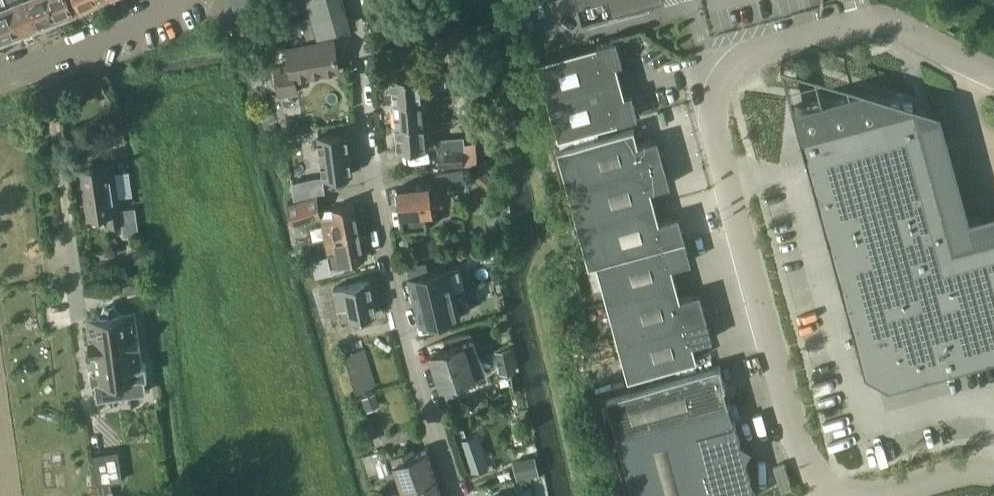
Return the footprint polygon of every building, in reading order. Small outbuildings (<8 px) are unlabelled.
[(8,3),(19,32),(20,32),(23,33),(31,30),(32,27),(33,26),(37,25),(27,0),(16,0),(14,1),(8,3)] [(37,25),(42,23),(45,24),(53,21),(54,18),(56,17),(49,0),(27,0),(37,25)] [(71,0),(49,0),(56,17),(57,17),(60,18),(68,15),(69,12),(75,10),(71,0)] [(313,15),(345,6),(343,0),(307,0),(312,15),(313,15)] [(644,0),(577,0),(582,17),(644,0)] [(8,3),(0,6),(0,39),(5,37),(8,39),(16,35),(17,33),(19,32),(8,3)] [(312,15),(302,18),(308,37),(350,24),(345,6),(313,15),(312,15)] [(250,25),(245,27),(246,30),(249,36),(268,29),(264,19),(250,25)] [(335,38),(288,47),(290,63),(274,66),(280,95),(298,91),(295,77),(340,69),(335,38)] [(558,137),(611,122),(637,115),(630,92),(624,94),(616,63),(622,61),(615,38),(536,60),(558,137)] [(393,100),(421,98),(419,73),(391,76),(393,100)] [(395,124),(423,122),(421,98),(393,100),(395,124)] [(914,103),(792,106),(865,371),(888,384),(993,355),(993,235),(952,246),(914,103)] [(423,122),(395,124),(397,149),(425,147),(423,122)] [(567,186),(663,160),(657,137),(638,142),(634,127),(556,148),(567,186)] [(347,132),(318,135),(323,175),(352,171),(347,132)] [(439,166),(471,163),(470,149),(438,152),(439,166)] [(577,225),(655,204),(650,188),(670,183),(663,160),(567,186),(577,225)] [(109,172),(108,161),(82,165),(89,215),(107,212),(109,224),(122,222),(121,221),(136,218),(134,206),(120,209),(114,171),(109,172)] [(402,228),(425,225),(423,209),(431,208),(427,183),(396,187),(396,190),(395,192),(396,200),(398,202),(402,228)] [(293,221),(321,214),(316,195),(288,201),(293,221)] [(325,236),(358,228),(353,202),(332,206),(333,214),(321,217),(325,236)] [(588,264),(684,237),(678,214),(659,219),(655,204),(577,225),(588,264)] [(358,228),(325,236),(329,257),(341,255),(342,261),(364,257),(358,228)] [(606,300),(676,281),(672,265),(691,260),(684,237),(588,264),(588,265),(596,262),(606,300)] [(448,266),(408,276),(414,299),(454,289),(448,266)] [(136,272),(118,274),(120,292),(138,289),(136,272)] [(375,312),(369,280),(333,287),(337,306),(347,305),(349,317),(375,312)] [(617,338),(706,314),(699,291),(680,296),(676,281),(606,300),(617,338)] [(454,289),(414,299),(420,322),(470,309),(464,286),(454,289)] [(124,312),(113,304),(105,305),(98,315),(86,317),(93,370),(90,371),(92,383),(95,383),(97,398),(145,391),(143,375),(147,375),(145,362),(141,363),(134,310),(124,312)] [(706,314),(617,338),(627,377),(697,358),(693,343),(712,337),(706,314)] [(435,370),(468,358),(462,342),(429,353),(435,370)] [(511,347),(496,350),(501,372),(516,369),(511,347)] [(355,391),(375,385),(364,348),(344,354),(355,391)] [(468,358),(435,370),(441,387),(443,386),(446,396),(462,390),(459,381),(474,376),(468,358)] [(616,434),(728,403),(724,387),(725,386),(719,364),(606,395),(616,434)] [(616,434),(633,495),(752,495),(754,493),(745,457),(751,446),(740,439),(735,420),(733,420),(728,403),(616,434)] [(155,406),(148,407),(150,420),(157,419),(155,406)] [(379,475),(390,471),(382,448),(371,452),(379,475)] [(403,489),(435,478),(425,449),(409,455),(408,450),(391,456),(400,480),(403,489)] [(92,456),(98,495),(113,495),(111,481),(121,480),(116,452),(92,456)] [(534,456),(513,461),(517,478),(539,473),(534,456)] [(473,473),(481,469),(476,457),(468,461),(473,473)] [(403,489),(405,495),(442,495),(435,478),(403,489)]
